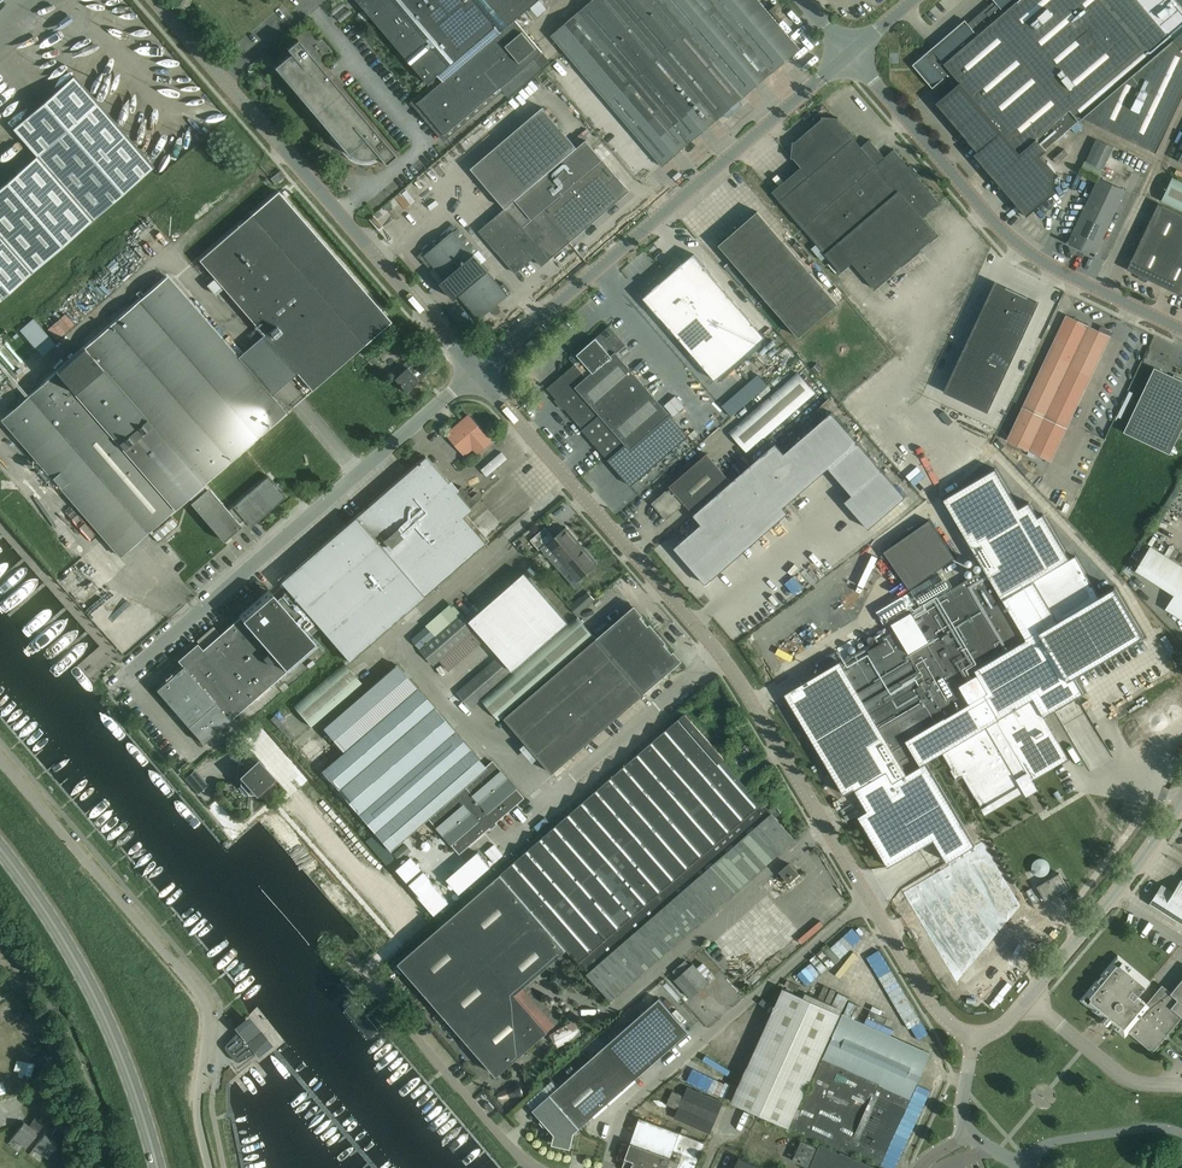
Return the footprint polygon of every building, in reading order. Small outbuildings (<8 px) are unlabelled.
[(543,52),(516,20),(539,0),(358,0),(408,59),(412,55),(416,59),(411,63),(429,84),(440,74),(444,80),(417,103),(445,135),(501,88),(508,96),(537,71),(530,63),(543,52)] [(754,88),(800,49),(758,0),(592,0),(550,36),(662,167),(754,88)] [(994,1),(968,24),(965,20),(912,65),(932,89),(933,88),(942,98),(936,103),(977,151),(974,154),(983,165),(982,165),(983,166),(984,166),(993,176),(992,177),(993,178),(993,177),(1027,216),(1054,193),(1056,172),(1041,155),(1046,151),(1045,150),(1079,121),(1083,118),(1156,153),(1181,99),(1181,7),(1176,0),(993,0),(994,1)] [(348,4),(335,9),(340,20),(353,14),(348,4)] [(779,21),(786,16),(776,5),(770,10),(779,21)] [(348,154),(349,153),(353,156),(358,158),(359,158),(359,161),(366,161),(366,159),(368,159),(373,157),(377,155),(385,164),(396,155),(298,39),(287,48),(291,53),(274,67),(348,154)] [(153,168),(74,77),(13,129),(37,157),(0,189),(0,300),(153,168)] [(542,107),(471,169),(505,209),(515,200),(533,220),(523,228),(518,221),(510,228),(500,217),(499,215),(480,231),(516,273),(534,257),(542,266),(550,259),(560,250),(630,191),(586,140),(577,147),(571,140),(542,107)] [(780,201),(805,230),(801,234),(811,245),(814,242),(831,261),(827,264),(837,275),(840,272),(841,272),(852,262),(875,289),(937,236),(922,219),(939,204),(893,150),(884,158),(869,140),(861,147),(838,121),(838,118),(822,116),(822,120),(795,142),(818,169),(780,201)] [(1079,122),(1072,128),(1076,133),(1083,127),(1079,122)] [(1095,139),(1086,161),(1103,169),(1113,147),(1095,139)] [(1057,163),(1068,154),(1064,149),(1053,158),(1057,163)] [(275,184),(285,176),(281,171),(271,178),(275,184)] [(1077,190),(1082,177),(1077,174),(1071,187),(1077,190)] [(1099,178),(1083,211),(1067,244),(1094,256),(1125,191),(1099,178)] [(1172,178),(1161,201),(1181,211),(1181,182),(1172,178)] [(391,321),(278,191),(199,260),(312,390),(391,321)] [(418,201),(424,208),(434,199),(427,192),(418,201)] [(1181,296),(1181,215),(1158,203),(1126,270),(1181,297),(1181,296)] [(799,338),(838,304),(758,212),(719,245),(799,338)] [(510,289),(504,283),(500,286),(488,271),(489,271),(474,254),(473,255),(453,231),(425,256),(445,279),(440,283),(455,300),(459,296),(479,319),(490,310),(493,312),(494,311),(495,312),(499,309),(498,308),(499,307),(497,304),(508,294),(506,292),(510,289)] [(394,232),(387,236),(392,244),(399,240),(394,232)] [(694,254),(668,276),(645,296),(643,297),(660,317),(660,316),(715,380),(765,337),(710,273),(711,273),(694,254)] [(250,528),(258,521),(286,497),(268,476),(228,511),(208,488),(206,490),(203,485),(285,414),(165,277),(83,348),(1,419),(121,556),(189,497),(193,501),(191,503),(224,541),(241,526),(238,524),(243,520),(250,528)] [(995,282),(943,391),(987,412),(1039,302),(995,282)] [(511,319),(523,306),(512,295),(500,308),(511,319)] [(1051,460),(1109,336),(1066,316),(1008,440),(1051,460)] [(33,318),(20,330),(36,348),(50,336),(33,318)] [(578,361),(547,388),(556,398),(555,399),(556,400),(557,399),(562,404),(561,405),(561,406),(564,409),(565,408),(583,429),(582,430),(631,486),(689,435),(616,353),(625,345),(609,327),(574,357),(578,361)] [(366,369),(374,362),(380,357),(375,351),(361,363),(366,369)] [(420,372),(424,377),(424,376),(412,363),(393,379),(405,393),(418,381),(414,377),(420,372)] [(1181,428),(1181,381),(1155,368),(1124,432),(1169,454),(1181,428)] [(747,453),(815,394),(798,374),(729,433),(747,453)] [(701,524),(674,547),(700,577),(699,578),(700,578),(706,584),(710,580),(711,581),(711,580),(788,513),(783,507),(828,468),(852,495),(844,501),(869,529),(905,497),(831,412),(784,453),(777,445),(776,444),(775,443),(693,514),(701,524)] [(448,437),(463,454),(471,447),(478,455),(492,442),(483,431),(471,417),(448,437)] [(675,450),(668,456),(673,462),(680,456),(675,450)] [(707,454),(669,487),(671,489),(667,492),(666,491),(652,504),(666,521),(681,508),(680,507),(684,503),(693,514),(731,481),(707,454)] [(455,491),(425,456),(280,582),(349,662),(485,544),(462,517),(471,510),(470,508),(481,498),(476,493),(471,498),(461,487),(455,491)] [(963,775),(983,809),(1021,786),(1021,784),(1031,778),(1032,779),(1068,758),(1044,716),(1082,694),(1073,677),(1143,636),(1114,587),(1099,596),(1075,556),(1070,559),(1043,513),(1038,517),(1016,480),(1006,486),(996,468),(943,499),(984,570),(891,625),(894,630),(786,694),(832,772),(828,775),(828,774),(828,775),(829,776),(830,778),(831,780),(831,782),(832,781),(832,780),(836,779),(845,794),(855,789),(867,810),(858,816),(888,866),(934,839),(947,862),(975,845),(926,762),(942,752),(952,769),(951,770),(957,779),(963,775)] [(152,534),(157,539),(170,528),(176,522),(171,517),(152,534)] [(929,520),(884,552),(909,589),(954,557),(929,520)] [(567,528),(555,538),(546,528),(530,541),(530,540),(524,545),(529,551),(536,546),(539,550),(545,546),(545,547),(547,545),(548,546),(549,545),(563,562),(581,547),(566,530),(568,529),(567,528)] [(801,544),(810,554),(814,551),(805,541),(801,544)] [(596,564),(581,547),(563,562),(578,580),(577,581),(578,582),(598,564),(597,563),(596,564)] [(1150,547),(1135,571),(1174,595),(1165,610),(1181,620),(1181,567),(1150,547)] [(75,596),(85,586),(65,568),(55,579),(75,596)] [(470,621),(513,671),(568,623),(525,573),(470,621)] [(203,743),(247,705),(315,646),(269,592),(156,690),(203,743)] [(581,597),(570,607),(577,614),(587,604),(581,597)] [(505,718),(552,773),(645,694),(682,660),(674,651),(672,652),(665,644),(667,642),(650,623),(649,625),(641,616),(643,615),(635,605),(633,607),(597,638),(505,718)] [(474,630),(462,615),(420,651),(433,665),(474,630)] [(500,720),(596,637),(579,617),(483,700),(500,720)] [(419,649),(434,636),(426,627),(411,640),(419,649)] [(457,693),(471,708),(511,672),(498,657),(457,693)] [(370,662),(357,673),(361,678),(375,668),(370,662)] [(361,683),(345,664),(294,708),(310,727),(361,683)] [(416,687),(397,665),(323,729),(342,751),(416,687)] [(1095,696),(1107,693),(1105,685),(1093,688),(1095,696)] [(514,787),(502,772),(492,762),(485,768),(417,689),(320,774),(390,852),(428,818),(437,829),(450,843),(459,854),(524,798),(514,787)] [(775,804),(768,809),(763,803),(761,805),(723,762),(725,760),(685,715),(399,964),(497,1077),(543,1036),(511,998),(567,950),(611,1000),(795,840),(774,815),(780,811),(781,813),(781,812),(775,803),(775,804)] [(252,761),(238,760),(237,777),(241,777),(240,784),(248,793),(255,793),(254,797),(272,798),(273,784),(269,780),(272,777),(258,762),(255,764),(252,761)] [(202,782),(195,789),(198,792),(206,786),(202,782)] [(1079,788),(1065,794),(1069,803),(1083,796),(1079,788)] [(522,823),(532,834),(536,830),(527,819),(522,823)] [(399,860),(410,850),(405,844),(394,854),(399,860)] [(495,863),(504,855),(494,844),(486,852),(495,863)] [(478,852),(447,879),(460,894),(491,867),(478,852)] [(421,869),(410,856),(395,869),(406,882),(421,869)] [(779,872),(789,883),(798,874),(789,864),(779,872)] [(450,902),(423,871),(408,884),(435,915),(450,902)] [(1037,886),(1045,900),(1068,887),(1059,873),(1037,886)] [(1173,891),(1162,884),(1150,903),(1181,923),(1181,880),(1181,879),(1173,891)] [(905,922),(926,917),(922,897),(912,899),(914,909),(908,911),(907,903),(901,905),(905,922)] [(1171,993),(1162,986),(1147,1004),(1138,996),(1149,982),(1118,956),(1082,999),(1102,1016),(1104,1014),(1106,1016),(1102,1020),(1108,1025),(1111,1021),(1114,1022),(1112,1024),(1120,1031),(1123,1027),(1153,1051),(1181,1016),(1181,979),(1171,993)] [(815,966),(824,971),(827,965),(818,960),(815,966)] [(715,975),(703,962),(697,967),(709,981),(715,975)] [(691,999),(691,998),(709,982),(693,964),(675,980),(691,999)] [(395,986),(394,987),(389,991),(397,1001),(403,995),(395,986)] [(800,1109),(797,1108),(839,1014),(783,989),(732,1101),(789,1127),(793,1116),(796,1117),(800,1109)] [(593,1056),(550,1095),(580,1128),(689,1032),(659,998),(593,1056)] [(822,1058),(910,1098),(930,1054),(842,1014),(822,1058)] [(240,1061),(257,1051),(255,1049),(264,1039),(253,1025),(241,1032),(240,1030),(226,1043),(226,1044),(226,1045),(225,1045),(225,1046),(225,1047),(225,1048),(225,1049),(226,1049),(226,1050),(234,1060),(235,1061),(236,1061),(237,1061),(237,1062),(238,1062),(238,1061),(239,1061),(240,1061)] [(800,1109),(796,1117),(791,1128),(852,1156),(854,1151),(881,1163),(910,1098),(822,1058),(800,1109)] [(688,1088),(684,1096),(673,1091),(667,1105),(678,1110),(675,1118),(710,1133),(723,1103),(688,1088)] [(533,1110),(541,1119),(544,1116),(555,1129),(553,1142),(571,1146),(574,1133),(574,1132),(573,1131),(578,1127),(579,1129),(580,1128),(550,1095),(533,1110)] [(490,1111),(494,1107),(489,1102),(485,1105),(490,1111)] [(27,1147),(38,1132),(44,1123),(36,1117),(29,1126),(24,1122),(13,1136),(27,1147)] [(639,1119),(622,1167),(623,1167),(694,1167),(704,1143),(679,1133),(639,1119)] [(48,1157),(59,1142),(66,1134),(57,1127),(51,1136),(46,1132),(35,1147),(48,1157)] [(840,1151),(839,1153),(819,1144),(809,1167),(878,1167),(840,1151)] [(761,1167),(739,1158),(734,1167),(761,1167)]
